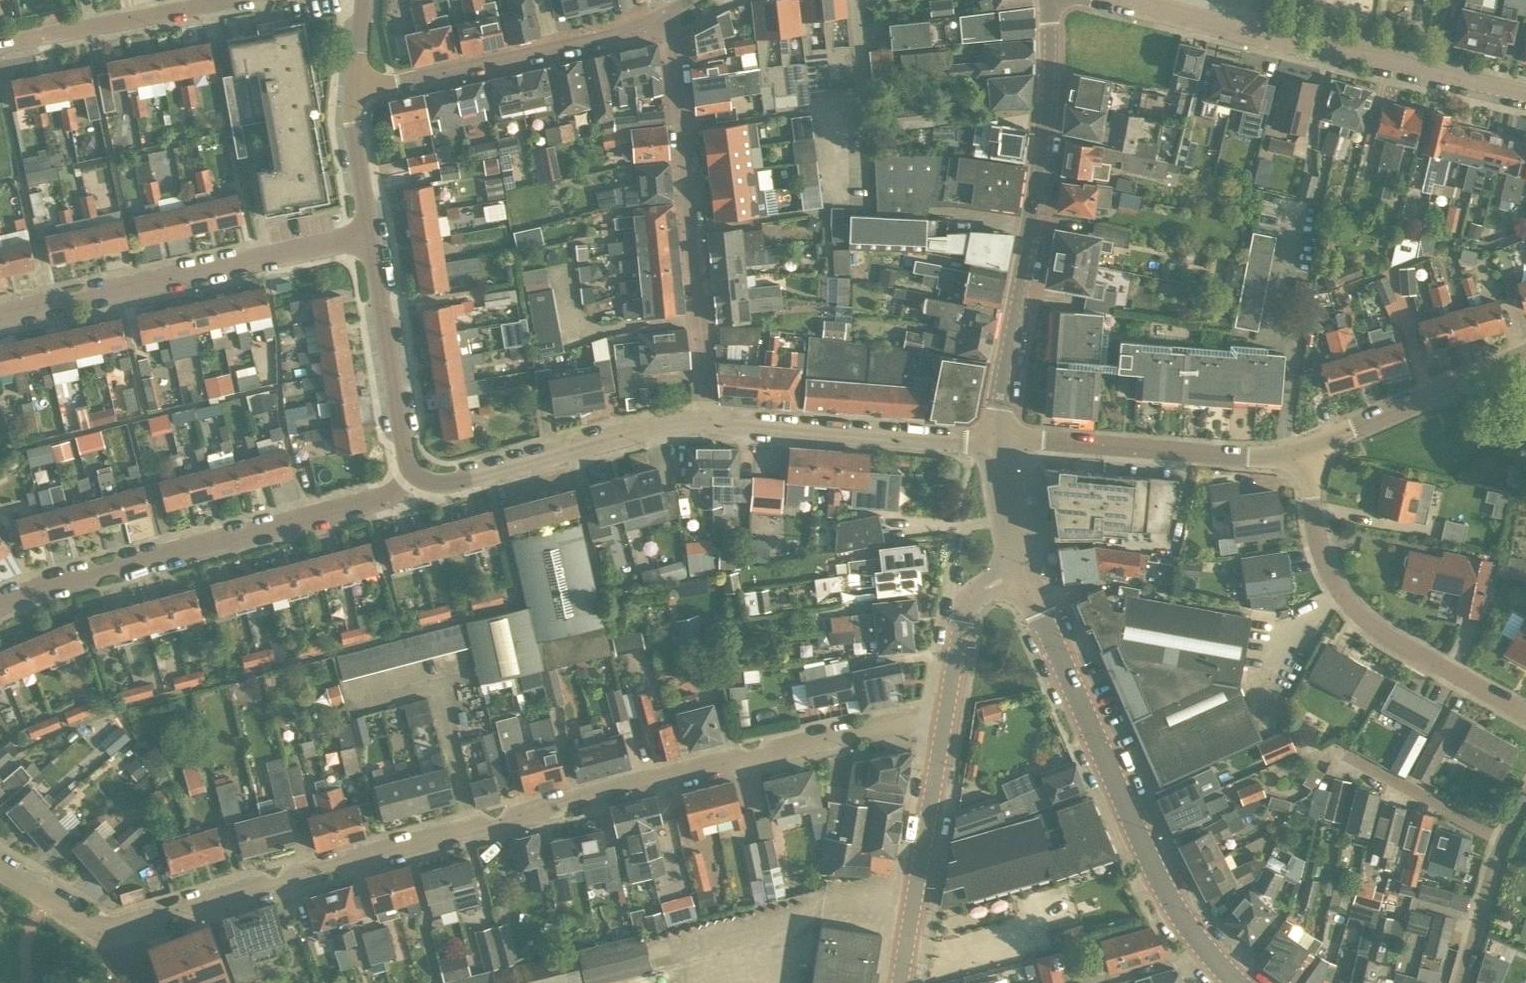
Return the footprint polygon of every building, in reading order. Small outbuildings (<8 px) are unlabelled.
[(421,0),(409,0),(416,32),(407,34),(413,64),(434,59),(421,0)] [(434,59),(455,55),(448,25),(437,28),(435,18),(437,18),(433,1),(429,2),(428,0),(421,0),(434,59)] [(473,0),(461,0),(466,22),(456,24),(462,53),(483,48),(473,0)] [(483,48),(504,43),(498,15),(487,17),(484,0),(473,0),(483,48)] [(531,0),(508,0),(511,12),(502,13),(508,43),(539,36),(531,0)] [(564,15),(565,18),(578,15),(579,19),(589,16),(586,0),(560,0),(564,15)] [(598,10),(609,9),(606,0),(586,0),(589,16),(599,15),(598,10)] [(785,108),(780,66),(764,68),(767,38),(777,37),(773,0),(751,3),(760,87),(772,86),(774,109),(785,108)] [(807,87),(796,0),(795,0),(796,4),(774,7),(786,102),(797,101),(795,90),(807,88),(807,87)] [(805,63),(807,82),(809,82),(810,92),(820,91),(817,68),(828,67),(826,48),(811,50),(813,20),(823,18),(821,0),(798,0),(802,33),(803,33),(806,63),(805,63)] [(851,45),(835,47),(837,17),(847,16),(846,0),(821,0),(823,18),(826,48),(828,67),(829,67),(831,90),(842,88),(840,66),(853,64),(851,45)] [(951,0),(928,0),(930,17),(953,15),(951,0)] [(975,3),(979,1),(981,9),(1032,2),(1031,0),(973,0),(975,3)] [(1484,50),(1492,17),(1491,16),(1493,7),(1481,5),(1482,0),(1465,0),(1455,43),(1484,50)] [(1484,50),(1500,54),(1504,39),(1510,40),(1514,22),(1516,13),(1525,15),(1525,9),(1525,0),(1503,0),(1499,18),(1492,17),(1484,50)] [(929,20),(888,23),(891,49),(1033,35),(1033,6),(952,16),(929,20)] [(690,56),(696,59),(726,52),(722,38),(735,35),(728,11),(693,28),(688,34),(690,56)] [(222,76),(230,122),(270,115),(278,166),(256,170),(264,216),(299,210),(298,207),(328,202),(312,113),(319,112),(303,21),(272,27),(272,30),(227,38),(233,74),(222,76)] [(892,49),(869,51),(870,86),(988,75),(1033,71),(1033,39),(982,43),(984,61),(947,65),(946,51),(901,55),(902,71),(894,72),(892,49)] [(210,42),(184,47),(189,75),(216,70),(210,42)] [(1193,88),(1196,88),(1201,69),(1200,69),(1204,48),(1179,43),(1172,71),(1176,72),(1172,90),(1180,91),(1174,114),(1186,117),(1193,88)] [(656,44),(632,49),(636,83),(634,83),(636,96),(646,95),(646,98),(661,94),(656,44)] [(184,47),(158,51),(164,80),(189,75),(184,47)] [(636,83),(632,49),(609,55),(614,105),(625,104),(623,86),(634,83),(636,83)] [(158,51),(133,56),(138,85),(164,80),(158,51)] [(138,85),(133,56),(106,61),(108,71),(97,73),(104,111),(115,109),(112,90),(138,85)] [(602,123),(603,133),(616,131),(614,118),(613,118),(605,56),(584,59),(598,123),(602,123)] [(590,107),(580,60),(548,66),(558,114),(590,107)] [(691,68),(694,90),(759,81),(757,67),(726,72),(725,64),(691,68)] [(64,70),(69,98),(84,95),(88,119),(100,117),(96,93),(90,65),(64,70)] [(1217,101),(1231,104),(1240,70),(1222,65),(1222,68),(1213,66),(1211,71),(1201,69),(1196,88),(1207,91),(1205,98),(1201,115),(1212,118),(1217,101)] [(545,68),(517,74),(524,108),(533,106),(535,116),(554,113),(545,68)] [(43,103),(69,98),(64,70),(38,75),(43,103)] [(1240,70),(1231,104),(1243,107),(1237,132),(1256,137),(1262,113),(1268,114),(1274,87),(1262,84),(1263,78),(1254,76),(1255,73),(1240,70)] [(1031,73),(988,78),(988,82),(973,83),(975,101),(990,99),(991,108),(1028,105),(1031,73)] [(1071,73),(1066,101),(1135,116),(1141,87),(1109,81),(1071,73)] [(524,108),(517,74),(487,80),(496,123),(523,117),(521,109),(524,108)] [(17,108),(43,103),(38,75),(12,80),(17,108)] [(1284,77),(1272,127),(1304,134),(1316,85),(1284,77)] [(1320,119),(1341,125),(1352,86),(1331,80),(1320,119)] [(759,81),(694,90),(697,112),(731,108),(729,97),(741,96),(744,117),(763,114),(759,81)] [(481,82),(453,88),(462,125),(486,120),(484,109),(487,108),(481,82)] [(180,86),(182,97),(197,94),(195,83),(180,86)] [(1338,134),(1332,154),(1342,157),(1348,137),(1346,137),(1349,127),(1363,131),(1373,92),(1352,86),(1341,125),(1338,134)] [(462,125),(453,88),(427,94),(432,120),(438,119),(440,130),(462,125)] [(939,125),(939,126),(956,124),(949,124),(949,118),(933,120),(930,91),(913,92),(914,102),(880,106),(882,130),(933,125),(933,126),(939,125)] [(129,95),(131,107),(145,104),(143,93),(129,95)] [(197,94),(182,97),(184,107),(198,104),(197,94)] [(394,127),(399,126),(401,139),(431,133),(429,120),(423,95),(389,102),(394,127)] [(1382,189),(1383,189),(1403,105),(1382,100),(1374,136),(1384,139),(1378,165),(1387,168),(1382,189)] [(1131,150),(1130,153),(1163,160),(1166,145),(1157,144),(1162,122),(1135,116),(1066,101),(1065,106),(1062,132),(1102,140),(1110,141),(1109,146),(1131,150)] [(145,104),(131,107),(133,117),(146,115),(145,104)] [(1403,105),(1383,189),(1391,191),(1404,143),(1414,146),(1423,110),(1403,105)] [(74,107),(61,109),(64,130),(77,128),(74,107)] [(637,116),(635,116),(636,127),(664,124),(663,109),(636,112),(637,116)] [(47,112),(34,114),(36,127),(49,125),(47,112)] [(818,113),(797,115),(803,207),(824,206),(818,113)] [(1432,182),(1434,182),(1448,123),(1449,117),(1432,113),(1422,151),(1430,153),(1421,190),(1430,193),(1432,182)] [(635,116),(614,118),(616,131),(633,127),(636,127),(635,116)] [(996,120),(956,124),(939,126),(939,141),(956,141),(956,143),(972,143),(991,145),(990,156),(1023,161),(1027,133),(1026,133),(1023,128),(1023,127),(1011,125),(1010,130),(995,128),(996,120)] [(758,145),(755,122),(755,121),(747,122),(702,128),(702,129),(705,153),(758,145)] [(572,122),(558,125),(561,142),(575,139),(572,122)] [(1448,158),(1458,160),(1466,127),(1448,123),(1434,182),(1442,184),(1448,158)] [(603,133),(601,134),(604,148),(620,145),(621,147),(632,145),(635,161),(668,157),(664,124),(636,127),(633,127),(616,131),(603,133)] [(561,142),(558,125),(544,128),(548,144),(561,142)] [(1462,189),(1471,191),(1485,132),(1466,127),(1458,160),(1467,162),(1462,189)] [(1322,151),(1332,154),(1338,134),(1328,131),(1322,151)] [(1487,167),(1497,169),(1505,136),(1485,132),(1471,191),(1480,193),(1487,167)] [(496,138),(497,140),(500,154),(518,151),(515,134),(496,138)] [(1507,208),(1508,209),(1508,207),(1512,208),(1513,202),(1518,203),(1524,176),(1525,176),(1525,135),(1523,141),(1507,208)] [(1266,151),(1291,157),(1294,142),(1270,136),(1266,151)] [(1500,207),(1507,208),(1523,141),(1505,136),(1497,169),(1506,171),(1500,198),(1501,198),(1500,207)] [(439,164),(435,147),(433,140),(421,142),(424,155),(408,159),(411,172),(439,166),(438,164),(439,164)] [(497,140),(466,146),(469,161),(500,154),(497,140)] [(1163,160),(1130,153),(1097,145),(1066,141),(1061,174),(1107,181),(1110,163),(1114,164),(1115,160),(1122,161),(1120,169),(1163,179),(1165,169),(1176,171),(1178,164),(1167,162),(1163,161),(1163,160)] [(1186,141),(1185,161),(1196,162),(1197,141),(1186,141)] [(447,145),(435,147),(439,164),(451,161),(447,145)] [(553,145),(530,149),(534,165),(557,161),(553,145)] [(758,145),(705,153),(708,175),(756,169),(756,167),(752,168),(750,147),(758,146),(758,145)] [(26,154),(32,181),(59,175),(53,148),(26,154)] [(874,155),(876,192),(960,188),(961,179),(1019,188),(1023,165),(961,156),(874,155)] [(501,156),(488,157),(489,172),(502,171),(501,156)] [(152,158),(139,161),(144,180),(157,177),(152,158)] [(638,185),(625,186),(626,205),(673,200),(669,162),(636,166),(638,185)] [(457,164),(439,167),(441,181),(459,178),(457,164)] [(208,169),(194,172),(196,182),(210,179),(208,169)] [(711,198),(764,191),(764,189),(759,190),(756,169),(708,175),(711,198)] [(488,176),(492,196),(508,193),(504,173),(488,176)] [(1299,194),(1312,197),(1317,176),(1303,173),(1299,194)] [(1117,178),(1114,188),(1129,192),(1132,182),(1117,178)] [(143,183),(145,194),(159,191),(157,179),(143,183)] [(186,205),(185,206),(191,234),(216,228),(210,200),(208,190),(211,190),(212,189),(210,179),(196,182),(198,192),(195,193),(197,203),(186,205)] [(877,209),(877,216),(877,217),(926,218),(928,201),(954,200),(1016,209),(1019,188),(961,179),(960,188),(876,192),(876,194),(853,195),(853,209),(877,209)] [(0,183),(0,195),(12,192),(10,181),(0,183)] [(1058,207),(1058,210),(1091,214),(1093,205),(1109,208),(1112,185),(1082,181),(1081,186),(1062,184),(1060,195),(1057,198),(1056,204),(1058,207)] [(404,189),(408,216),(435,211),(431,185),(404,189)] [(29,194),(34,216),(46,213),(41,191),(29,194)] [(159,191),(145,194),(148,204),(161,201),(159,191)] [(767,214),(764,191),(711,198),(714,221),(767,214)] [(1140,196),(1121,191),(1116,210),(1136,215),(1140,196)] [(531,222),(571,213),(568,201),(545,206),(542,193),(525,197),(531,222)] [(79,196),(81,208),(95,205),(92,194),(79,196)] [(236,194),(210,200),(216,228),(242,222),(236,194)] [(490,219),(510,217),(509,202),(489,203),(490,219)] [(95,205),(81,208),(83,218),(97,215),(95,205)] [(635,226),(636,232),(675,225),(673,205),(633,209),(634,216),(614,218),(615,229),(635,226)] [(1448,205),(1443,228),(1454,231),(1459,208),(1448,205)] [(185,206),(159,211),(166,239),(191,234),(185,206)] [(458,216),(457,206),(446,208),(447,218),(458,216)] [(44,237),(50,265),(76,259),(70,232),(71,231),(68,221),(72,220),(70,208),(57,210),(61,223),(55,224),(57,234),(44,237)] [(159,211),(133,217),(140,245),(166,239),(159,211)] [(408,216),(412,241),(440,237),(435,211),(408,216)] [(1422,234),(1434,236),(1438,217),(1426,214),(1422,234)] [(849,248),(848,248),(848,249),(863,249),(863,250),(925,252),(1005,268),(1011,234),(970,231),(970,232),(947,233),(948,220),(926,218),(877,217),(877,216),(850,215),(849,248)] [(14,220),(17,231),(26,229),(23,217),(14,220)] [(122,220),(96,226),(102,254),(128,248),(122,220)] [(1050,243),(1047,258),(1093,267),(1096,249),(1110,251),(1112,244),(1127,247),(1131,231),(1096,222),(1094,232),(1085,230),(1084,236),(1056,231),(1054,243),(1050,243)] [(849,224),(843,224),(831,226),(833,243),(848,242),(849,224)] [(637,248),(638,253),(677,247),(675,225),(636,232),(636,235),(615,238),(616,250),(637,248)] [(102,254),(96,226),(71,231),(70,232),(76,259),(102,254)] [(709,233),(711,256),(765,250),(763,228),(741,231),(741,230),(709,233)] [(517,250),(533,247),(529,229),(513,232),(517,250)] [(450,234),(452,244),(462,242),(460,232),(450,234)] [(1233,327),(1257,331),(1276,237),(1252,232),(1233,327)] [(412,241),(416,267),(444,263),(443,261),(440,237),(412,241)] [(29,240),(4,246),(10,274),(35,269),(29,240)] [(1400,249),(1405,261),(1422,253),(1416,241),(1400,249)] [(588,259),(587,242),(575,244),(577,260),(588,259)] [(0,247),(0,276),(10,274),(4,246),(0,247)] [(639,269),(640,274),(679,268),(677,247),(638,253),(638,257),(617,260),(619,271),(639,269)] [(849,267),(848,249),(848,248),(836,248),(837,273),(850,272),(850,267),(849,267)] [(1475,263),(1477,252),(1461,248),(1458,259),(1475,263)] [(863,249),(848,249),(849,267),(850,267),(864,267),(863,250),(863,249)] [(711,256),(713,278),(745,275),(744,265),(766,263),(765,250),(711,256)] [(448,289),(446,277),(480,271),(478,256),(443,261),(444,263),(416,267),(420,293),(448,289)] [(1093,267),(1047,258),(1045,272),(1049,272),(1047,285),(1086,292),(1083,308),(1112,313),(1116,292),(1104,290),(1105,283),(1091,280),(1093,267)] [(549,286),(545,261),(527,265),(528,270),(522,271),(523,284),(525,284),(526,290),(549,286)] [(937,276),(937,277),(1000,288),(1004,270),(968,263),(967,271),(925,263),(915,261),(913,271),(923,273),(937,276)] [(1335,261),(1318,266),(1327,289),(1344,284),(1343,282),(1362,274),(1358,263),(1339,270),(1335,261)] [(596,264),(578,266),(580,281),(591,280),(602,276),(602,268),(596,264)] [(882,280),(895,283),(899,268),(885,265),(882,280)] [(1442,265),(1432,268),(1437,286),(1441,304),(1446,303),(1451,301),(1445,283),(1447,283),(1442,265)] [(1413,267),(1399,269),(1401,294),(1415,293),(1413,267)] [(642,290),(642,295),(681,290),(679,268),(640,274),(640,278),(619,281),(620,292),(642,290)] [(948,290),(947,296),(997,306),(1000,288),(937,277),(937,276),(923,273),(921,285),(935,287),(948,290)] [(713,278),(715,300),(768,295),(781,297),(780,284),(746,287),(745,275),(713,278)] [(1376,287),(1383,305),(1396,299),(1386,276),(1368,283),(1370,289),(1376,287)] [(1470,276),(1462,279),(1467,296),(1475,294),(1470,276)] [(827,277),(827,302),(849,302),(849,277),(827,277)] [(1517,284),(1524,311),(1525,310),(1525,281),(1517,284)] [(264,285),(238,291),(249,341),(250,341),(248,330),(262,327),(264,339),(277,336),(274,324),(272,324),(270,314),(264,285)] [(594,302),(592,286),(580,288),(582,303),(594,302)] [(1436,305),(1441,304),(1437,286),(1428,289),(1433,306),(1436,305)] [(895,287),(893,297),(905,299),(907,289),(895,287)] [(527,293),(530,312),(556,308),(552,288),(527,293)] [(483,294),(485,307),(517,302),(515,289),(483,294)] [(907,289),(905,299),(917,301),(919,292),(907,289)] [(681,290),(642,295),(643,300),(621,302),(623,318),(644,316),(645,319),(660,317),(659,314),(684,312),(681,290)] [(238,291),(212,297),(221,336),(223,335),(225,347),(226,347),(224,335),(222,335),(220,325),(234,322),(239,344),(249,341),(238,291)] [(926,292),(922,310),(934,313),(932,325),(946,327),(991,336),(997,306),(947,296),(926,292)] [(1330,305),(1327,292),(1313,293),(1311,307),(1330,305)] [(312,298),(316,324),(344,320),(340,294),(312,298)] [(768,295),(715,300),(717,324),(749,321),(749,311),(782,308),(781,297),(768,295)] [(187,302),(193,331),(209,327),(214,350),(225,347),(223,335),(221,336),(212,297),(187,302)] [(301,299),(289,301),(291,312),(303,310),(301,299)] [(423,309),(427,335),(455,331),(455,330),(453,318),(464,312),(474,310),(473,299),(461,301),(462,303),(451,305),(423,309)] [(1482,305),(1470,308),(1478,335),(1491,331),(1492,334),(1494,336),(1502,334),(1503,331),(1502,328),(1504,328),(1496,300),(1482,305)] [(167,336),(193,331),(187,302),(161,308),(167,336)] [(834,337),(834,339),(852,341),(851,306),(836,305),(834,320),(823,320),(822,336),(834,337)] [(141,342),(167,336),(161,308),(135,314),(141,342)] [(530,312),(535,334),(559,329),(556,308),(530,312)] [(1449,314),(1444,315),(1452,342),(1478,335),(1470,308),(1449,314)] [(1049,360),(1099,363),(1103,313),(1053,310),(1049,360)] [(1338,327),(1336,328),(1353,385),(1366,381),(1367,384),(1378,381),(1377,378),(1379,377),(1371,348),(1358,352),(1355,341),(1352,342),(1344,311),(1335,314),(1338,327)] [(1439,316),(1418,322),(1426,350),(1428,349),(1429,352),(1431,353),(1439,351),(1440,349),(1439,346),(1452,342),(1444,315),(1439,316)] [(528,317),(503,322),(508,346),(533,341),(528,317)] [(120,318),(94,323),(100,351),(126,346),(120,318)] [(316,324),(320,351),(348,346),(344,320),(316,324)] [(94,323),(69,329),(77,367),(78,367),(76,357),(100,351),(94,323)] [(294,326),(295,338),(306,336),(305,324),(294,326)] [(431,361),(459,357),(468,355),(468,352),(469,352),(466,338),(478,336),(476,326),(455,330),(455,331),(427,335),(431,361)] [(740,343),(742,327),(719,327),(719,343),(715,344),(716,356),(722,355),(721,344),(740,343)] [(759,327),(742,327),(740,343),(758,343),(759,327)] [(991,336),(946,327),(945,335),(923,330),(922,333),(906,330),(902,347),(921,351),(923,345),(942,350),(987,359),(991,336)] [(1372,348),(1371,348),(1379,377),(1392,374),(1393,377),(1396,379),(1405,376),(1406,373),(1405,370),(1406,369),(1398,342),(1394,343),(1390,329),(1381,331),(1380,327),(1367,331),(1372,348)] [(1353,385),(1336,328),(1330,330),(1335,347),(1338,347),(1341,359),(1320,365),(1328,392),(1353,385)] [(69,329),(44,334),(50,362),(52,372),(77,367),(69,329)] [(535,334),(537,345),(561,340),(559,329),(535,334)] [(614,344),(616,355),(687,348),(685,329),(638,333),(639,342),(614,344)] [(756,404),(776,406),(779,366),(776,366),(779,331),(769,330),(767,349),(764,349),(763,365),(759,365),(756,404)] [(44,334),(18,340),(29,391),(30,391),(25,368),(50,362),(44,334)] [(852,341),(834,339),(834,340),(810,336),(804,409),(966,421),(975,414),(986,361),(852,342),(852,341)] [(610,337),(595,339),(598,357),(613,355),(610,337)] [(18,340),(0,344),(0,373),(14,370),(19,394),(29,391),(18,340)] [(561,340),(537,345),(539,356),(563,351),(561,340)] [(1234,355),(1139,348),(1140,341),(1119,340),(1116,372),(1136,373),(1134,398),(1232,406),(1233,400),(1280,404),(1284,354),(1234,350),(1234,355)] [(200,352),(197,341),(186,343),(189,355),(200,352)] [(173,359),(174,358),(172,345),(160,349),(163,361),(164,361),(165,367),(174,365),(173,359)] [(320,351),(325,376),(352,372),(348,346),(320,351)] [(687,348),(616,355),(617,366),(617,376),(619,396),(634,395),(632,375),(631,365),(640,364),(641,372),(689,367),(687,348)] [(468,355),(470,364),(481,363),(479,350),(469,352),(468,352),(468,355)] [(779,366),(776,406),(797,407),(800,368),(803,368),(804,352),(785,350),(784,366),(779,366)] [(297,352),(299,363),(310,362),(309,351),(297,352)] [(129,356),(118,359),(121,370),(133,367),(129,356)] [(137,359),(148,411),(160,408),(153,376),(152,376),(147,357),(137,359)] [(431,361),(436,387),(463,382),(459,357),(431,361)] [(594,366),(573,369),(580,415),(581,415),(594,409),(594,408),(604,406),(602,391),(604,387),(604,384),(614,382),(609,357),(593,360),(594,366)] [(718,402),(735,403),(738,363),(738,359),(727,358),(727,362),(716,361),(718,402)] [(93,363),(96,376),(108,373),(105,361),(93,363)] [(735,403),(756,404),(759,365),(738,363),(735,403)] [(259,364),(240,369),(244,390),(264,385),(259,364)] [(1048,364),(1044,415),(1094,419),(1098,368),(1048,364)] [(580,415),(573,369),(551,373),(550,367),(534,370),(538,395),(548,394),(549,397),(552,399),(555,415),(565,413),(565,414),(580,415)] [(42,375),(45,387),(56,384),(54,372),(42,375)] [(282,408),(282,409),(318,403),(318,404),(356,397),(352,372),(325,376),(329,401),(317,403),(317,401),(282,408)] [(229,373),(204,379),(208,398),(233,392),(229,373)] [(313,376),(301,377),(303,389),(315,387),(313,376)] [(463,382),(436,387),(440,412),(467,408),(465,395),(487,392),(485,379),(463,382)] [(121,389),(127,412),(138,410),(133,387),(121,389)] [(254,395),(258,412),(282,406),(278,389),(254,395)] [(331,415),(333,427),(360,423),(356,397),(318,404),(318,403),(282,409),(284,420),(319,413),(319,417),(331,415)] [(39,438),(38,430),(33,401),(20,404),(25,427),(8,431),(13,443),(39,438)] [(116,406),(93,412),(90,402),(65,409),(70,431),(119,418),(116,406)] [(220,402),(208,405),(211,415),(223,412),(220,402)] [(478,404),(479,414),(491,412),(489,402),(478,404)] [(467,408),(440,412),(444,439),(471,434),(467,408)] [(0,410),(0,440),(9,437),(0,410)] [(152,416),(157,435),(176,430),(171,411),(152,416)] [(360,423),(333,427),(337,454),(365,449),(360,423)] [(275,452),(261,456),(268,482),(293,475),(286,449),(280,426),(268,430),(275,452)] [(321,427),(310,429),(312,440),(323,438),(321,427)] [(104,428),(79,436),(84,452),(109,444),(104,428)] [(255,433),(244,435),(247,448),(258,445),(255,433)] [(219,441),(222,454),(234,451),(230,438),(219,441)] [(59,459),(77,455),(73,439),(55,443),(59,459)] [(50,443),(25,449),(29,466),(54,460),(50,443)] [(205,446),(194,449),(198,460),(208,457),(205,446)] [(712,507),(713,448),(687,448),(687,482),(702,482),(702,509),(712,507)] [(738,448),(713,448),(712,507),(721,506),(721,482),(738,482),(738,448)] [(813,498),(814,483),(813,483),(815,450),(790,448),(787,481),(785,504),(798,505),(798,497),(813,498)] [(826,516),(836,517),(841,452),(815,450),(813,483),(829,484),(826,516)] [(839,484),(840,485),(852,486),(853,486),(852,506),(885,509),(888,474),(866,473),(868,454),(841,452),(839,484)] [(169,456),(172,467),(182,464),(180,453),(169,456)] [(261,456),(236,462),(243,488),(268,482),(261,456)] [(236,462),(211,469),(218,495),(243,488),(236,462)] [(126,466),(132,485),(143,482),(138,463),(126,466)] [(1525,491),(1525,488),(1525,467),(1509,464),(1505,487),(1525,491)] [(636,473),(646,513),(660,509),(663,521),(680,516),(677,488),(665,491),(659,468),(637,473),(636,473)] [(1053,502),(1051,517),(1050,518),(1053,539),(1099,538),(1100,526),(1166,532),(1178,479),(1124,475),(1124,476),(1074,471),(1074,470),(1042,468),(1047,503),(1053,502)] [(103,497),(93,499),(100,526),(125,519),(118,493),(112,469),(96,473),(103,497)] [(211,469),(186,475),(193,502),(218,495),(211,469)] [(636,473),(614,478),(624,518),(646,513),(636,473)] [(193,502),(186,475),(160,482),(167,508),(193,502)] [(1420,483),(1388,475),(1379,514),(1412,521),(1425,524),(1433,485),(1420,483)] [(75,479),(79,492),(91,488),(87,476),(75,479)] [(752,476),(751,487),(751,508),(750,510),(781,512),(783,478),(752,476)] [(624,518),(614,478),(613,478),(614,479),(592,485),(598,508),(586,511),(593,539),(614,533),(611,522),(624,518)] [(1211,486),(1214,514),(1232,511),(1236,539),(1280,533),(1274,491),(1237,496),(1235,483),(1211,486)] [(54,509),(43,512),(50,539),(75,532),(68,506),(67,506),(61,484),(48,487),(48,488),(54,509)] [(144,486),(118,493),(125,519),(151,513),(144,486)] [(1507,515),(1512,492),(1491,487),(1486,510),(1507,515)] [(37,490),(26,493),(29,504),(39,501),(37,490)] [(512,538),(511,539),(527,607),(465,622),(480,684),(610,654),(579,522),(578,523),(576,513),(578,513),(573,490),(504,506),(509,530),(511,530),(512,538)] [(93,499),(68,506),(75,532),(100,526),(93,499)] [(493,511),(467,518),(475,546),(501,540),(493,511)] [(50,539),(43,512),(17,519),(24,546),(50,539)] [(836,522),(834,551),(883,543),(879,515),(836,522)] [(467,518),(441,525),(448,553),(475,546),(467,518)] [(1445,520),(1440,541),(1463,546),(1467,525),(1445,520)] [(441,525),(414,532),(422,561),(448,553),(441,525)] [(11,551),(0,532),(0,557),(11,551)] [(422,561),(414,532),(387,539),(395,568),(422,561)] [(773,539),(756,538),(756,559),(773,560),(773,539)] [(841,574),(841,575),(924,565),(922,543),(879,548),(880,557),(848,561),(849,573),(841,574)] [(371,544),(345,550),(352,579),(379,572),(371,544)] [(1174,555),(1151,552),(1151,554),(1140,553),(1092,546),(1092,547),(1077,549),(1076,545),(1057,548),(1062,583),(1095,578),(1106,579),(1106,577),(1124,580),(1125,574),(1137,576),(1137,572),(1143,573),(1145,561),(1173,566),(1174,555)] [(345,550),(318,557),(326,586),(352,579),(345,550)] [(711,550),(687,552),(690,576),(714,574),(711,550)] [(718,550),(719,569),(748,568),(748,550),(718,550)] [(1408,550),(1400,588),(1426,593),(1428,586),(1462,593),(1457,612),(1478,617),(1490,562),(1443,552),(1442,558),(1408,550)] [(1248,594),(1270,591),(1271,599),(1275,601),(1279,602),(1284,600),(1286,595),(1285,588),(1288,588),(1283,553),(1243,559),(1248,594)] [(1504,577),(1508,558),(1499,556),(1494,575),(1504,577)] [(1508,556),(1508,558),(1504,577),(1525,582),(1525,559),(1508,556)] [(318,557),(292,564),(299,593),(326,586),(318,557)] [(1179,574),(1201,576),(1201,561),(1180,560),(1179,574)] [(292,564),(265,571),(272,600),(299,593),(292,564)] [(658,565),(641,570),(644,583),(662,580),(658,565)] [(924,565),(841,575),(825,577),(827,592),(876,586),(877,595),(920,590),(917,568),(925,567),(924,565)] [(265,571),(238,578),(246,606),(272,600),(265,571)] [(246,606),(238,578),(212,585),(219,613),(246,606)] [(682,594),(712,593),(711,579),(682,581),(682,594)] [(1074,604),(1071,606),(1076,618),(1080,617),(1082,623),(1081,623),(1084,630),(1090,628),(1160,786),(1263,740),(1238,684),(1250,618),(1137,598),(1139,589),(1119,585),(1117,594),(1111,593),(1105,595),(1102,586),(1085,593),(1087,596),(1073,602),(1074,604)] [(196,589),(170,596),(177,625),(204,618),(196,589)] [(500,590),(485,594),(488,606),(503,602),(500,590)] [(749,593),(753,612),(769,610),(766,590),(749,593)] [(488,606),(485,594),(469,597),(472,610),(488,606)] [(170,596),(143,603),(150,631),(177,625),(170,596)] [(830,617),(832,630),(894,623),(895,626),(912,624),(911,616),(914,616),(914,614),(918,608),(917,604),(915,605),(914,599),(874,604),(875,612),(830,617)] [(143,603),(116,610),(124,638),(150,631),(143,603)] [(447,604),(432,608),(435,620),(450,617),(447,604)] [(435,620),(432,608),(416,612),(420,624),(435,620)] [(124,638),(116,610),(90,616),(97,645),(124,638)] [(699,614),(676,620),(684,649),(689,648),(706,643),(707,643),(699,614)] [(1508,649),(1525,660),(1525,619),(1525,618),(1508,649)] [(75,622),(49,632),(60,660),(86,650),(75,622)] [(462,622),(450,626),(456,650),(469,647),(462,622)] [(894,623),(832,630),(832,631),(827,632),(829,645),(878,640),(879,652),(907,649),(911,644),(910,632),(913,632),(912,624),(895,626),(894,623)] [(370,625),(355,629),(358,640),(373,636),(370,625)] [(447,626),(437,629),(444,654),(453,651),(456,650),(450,626),(447,626)] [(358,640),(355,629),(340,634),(343,644),(358,640)] [(431,630),(416,634),(423,659),(437,655),(444,654),(437,629),(431,630)] [(49,632),(24,643),(35,670),(60,660),(49,632)] [(611,640),(615,655),(644,648),(640,633),(611,640)] [(415,635),(406,637),(413,662),(422,659),(423,659),(416,634),(415,635)] [(325,636),(310,639),(313,652),(328,648),(325,636)] [(399,639),(396,640),(403,664),(406,663),(413,662),(406,637),(399,639)] [(313,652),(310,639),(295,643),(298,655),(313,652)] [(396,640),(386,642),(393,667),(403,664),(396,640)] [(383,643),(376,645),(383,670),(390,668),(393,667),(386,642),(383,643)] [(0,652),(0,657),(9,680),(35,670),(24,643),(0,652)] [(367,647),(366,648),(372,672),(374,672),(383,670),(376,645),(367,647)] [(271,648),(256,651),(259,664),(274,660),(271,648)] [(366,648),(356,650),(362,675),(372,672),(366,648)] [(717,649),(719,665),(733,664),(731,648),(717,649)] [(352,652),(346,653),(352,677),(358,676),(362,675),(356,650),(352,652)] [(259,664),(256,651),(241,655),(244,667),(259,664)] [(346,653),(336,656),(342,680),(352,677),(346,653)] [(1307,676),(1364,708),(1382,675),(1348,656),(1342,665),(1331,659),(1327,666),(1316,660),(1307,676)] [(0,657),(0,684),(9,680),(0,657)] [(900,679),(897,661),(805,680),(810,706),(858,696),(861,709),(894,703),(896,699),(892,681),(900,679)] [(540,672),(531,675),(532,681),(542,679),(549,706),(565,702),(556,668),(540,672)] [(203,669),(187,673),(190,686),(206,682),(203,669)] [(740,670),(725,672),(725,683),(741,681),(740,670)] [(190,686),(187,673),(172,676),(175,689),(190,686)] [(273,673),(264,675),(266,687),(276,685),(273,673)] [(1382,708),(1423,731),(1437,705),(1395,682),(1382,708)] [(150,683),(135,686),(137,699),(152,695),(150,683)] [(137,699),(135,686),(120,690),(123,702),(137,699)] [(745,686),(730,687),(731,700),(737,699),(746,698),(745,686)] [(601,727),(593,729),(604,773),(630,766),(623,739),(632,736),(628,719),(621,695),(622,695),(620,688),(605,691),(613,723),(616,722),(619,736),(605,740),(601,727)] [(632,692),(622,695),(621,695),(628,719),(639,716),(647,745),(650,744),(654,760),(679,753),(669,717),(671,717),(668,706),(653,710),(648,692),(633,695),(632,692)] [(666,700),(668,706),(671,717),(679,715),(683,732),(688,730),(692,745),(706,742),(707,746),(717,743),(716,740),(720,739),(711,705),(698,709),(693,693),(666,700)] [(433,722),(427,698),(403,704),(410,728),(433,722)] [(93,699),(78,705),(83,717),(98,711),(93,699)] [(821,717),(851,711),(848,700),(819,706),(821,717)] [(83,717),(78,705),(64,711),(69,723),(83,717)] [(1476,722),(1450,708),(1439,730),(1435,729),(1411,774),(1428,783),(1447,748),(1455,752),(1500,777),(1516,747),(1474,724),(1476,722)] [(56,715),(42,721),(46,732),(61,726),(56,715)] [(363,715),(350,718),(357,747),(371,743),(363,715)] [(547,788),(537,746),(524,749),(516,715),(494,720),(502,750),(504,749),(509,771),(517,769),(519,776),(522,775),(527,793),(547,788)] [(541,745),(537,746),(547,788),(568,783),(557,741),(551,716),(535,720),(541,745)] [(357,747),(350,718),(348,718),(350,722),(336,726),(342,748),(339,749),(345,775),(362,771),(356,747),(357,747)] [(46,732),(42,721),(27,726),(31,737),(46,732)] [(604,773),(593,729),(592,730),(591,723),(578,726),(583,746),(571,749),(579,779),(604,773)] [(118,726),(99,742),(110,755),(129,738),(118,726)] [(1411,729),(1399,751),(1414,760),(1426,737),(1411,729)] [(1287,731),(1257,744),(1266,763),(1295,750),(1287,731)] [(480,780),(471,782),(477,806),(501,800),(498,788),(506,786),(493,733),(491,733),(478,736),(485,760),(476,763),(480,780)] [(5,748),(0,753),(0,756),(5,762),(12,756),(5,748)] [(436,770),(423,773),(432,806),(456,800),(447,767),(443,751),(432,754),(436,770)] [(845,803),(840,839),(851,840),(850,847),(856,847),(855,851),(861,852),(861,850),(893,855),(911,751),(910,751),(869,758),(869,759),(852,762),(845,803)] [(270,758),(271,767),(290,766),(289,757),(270,758)] [(56,767),(51,761),(32,777),(37,784),(56,767)] [(404,761),(396,763),(408,812),(432,806),(423,773),(408,777),(404,761)] [(1084,791),(1073,761),(1041,774),(1045,784),(1035,788),(1020,794),(1013,798),(1013,799),(1008,802),(998,806),(1004,823),(1032,812),(1053,803),(1084,791)] [(408,812),(396,763),(393,764),(398,780),(385,783),(381,767),(371,770),(384,818),(408,812)] [(31,777),(21,764),(2,780),(0,777),(0,804),(31,777)] [(298,764),(286,767),(293,795),(304,792),(306,792),(298,764)] [(205,791),(198,765),(183,769),(190,795),(205,791)] [(274,798),(259,802),(262,815),(271,849),(295,842),(286,808),(295,806),(292,795),(293,795),(286,767),(283,768),(268,772),(274,798)] [(827,821),(824,837),(840,839),(845,803),(827,800),(827,805),(820,807),(820,805),(812,770),(792,774),(800,809),(801,814),(809,812),(812,824),(827,820),(827,821)] [(1155,792),(1163,812),(1200,796),(1196,788),(1216,780),(1211,770),(1201,774),(1200,772),(1191,776),(1155,792)] [(772,816),(800,809),(792,774),(764,781),(772,816)] [(342,842),(330,790),(327,791),(323,778),(314,781),(317,792),(312,793),(317,814),(309,816),(317,848),(342,842)] [(1323,818),(1340,823),(1344,807),(1350,783),(1333,778),(1327,802),(1323,818)] [(733,779),(708,785),(715,818),(730,815),(733,830),(746,827),(742,812),(741,813),(733,779)] [(235,791),(233,781),(226,783),(215,786),(224,819),(237,816),(231,792),(235,791)] [(1236,789),(1242,805),(1265,796),(1259,781),(1236,789)] [(11,808),(28,829),(58,805),(54,800),(62,793),(68,801),(76,795),(67,785),(53,797),(48,792),(41,799),(33,789),(11,808)] [(715,818),(708,785),(685,790),(692,823),(688,824),(692,841),(704,838),(701,822),(715,818)] [(340,787),(330,790),(342,842),(367,835),(358,803),(345,807),(340,787)] [(1317,787),(1313,793),(1306,818),(1315,821),(1316,816),(1322,817),(1328,791),(1317,787)] [(1355,789),(1345,829),(1368,834),(1378,795),(1355,789)] [(58,805),(28,829),(46,850),(69,831),(59,819),(66,812),(62,806),(68,801),(62,793),(54,800),(58,805)] [(1200,796),(1163,812),(1173,834),(1209,818),(1208,814),(1228,805),(1223,795),(1203,804),(1200,796)] [(655,796),(633,801),(647,857),(649,856),(649,857),(661,853),(655,826),(662,824),(655,796)] [(1267,806),(1288,812),(1291,802),(1270,796),(1267,806)] [(957,810),(952,839),(1004,823),(998,806),(995,797),(957,810)] [(1062,824),(1052,827),(1066,871),(1114,855),(1089,798),(1057,809),(1062,824)] [(647,857),(633,801),(612,807),(619,835),(630,882),(652,877),(648,857),(649,857),(649,856),(647,857)] [(1179,846),(1192,872),(1221,857),(1214,843),(1232,834),(1226,823),(1266,805),(1254,801),(1220,815),(1222,817),(1203,827),(1206,833),(1179,846)] [(1405,809),(1382,803),(1373,839),(1369,853),(1379,856),(1376,866),(1389,870),(1396,844),(1405,809)] [(1066,871),(1052,827),(1046,809),(1033,813),(1034,817),(952,840),(941,906),(943,906),(1051,875),(1052,876),(1066,871)] [(1400,847),(1411,850),(1407,867),(1403,866),(1399,882),(1415,886),(1423,853),(1433,817),(1410,811),(1400,847)] [(245,855),(271,849),(262,815),(236,822),(245,855)] [(75,846),(93,868),(114,850),(113,848),(119,843),(120,845),(121,844),(117,840),(125,833),(132,841),(140,834),(137,831),(149,819),(148,816),(143,821),(139,817),(114,838),(110,834),(115,830),(106,819),(96,828),(75,846)] [(759,840),(756,840),(769,901),(786,898),(780,865),(778,866),(772,837),(773,837),(769,816),(754,819),(759,840)] [(151,823),(149,819),(137,831),(140,834),(151,823)] [(217,827),(190,835),(199,863),(225,855),(217,827)] [(1428,860),(1461,869),(1470,837),(1436,828),(1428,860)] [(602,830),(577,835),(584,865),(582,865),(586,885),(601,882),(603,890),(622,886),(617,863),(609,864),(608,860),(602,830)] [(539,832),(510,839),(517,868),(528,866),(534,890),(550,886),(545,864),(546,864),(539,832)] [(121,844),(120,845),(124,849),(132,841),(125,833),(117,840),(121,844)] [(199,863),(190,835),(164,843),(172,871),(199,863)] [(577,835),(553,840),(559,870),(567,868),(582,865),(584,865),(577,835)] [(840,839),(824,837),(823,837),(817,873),(866,875),(870,853),(893,856),(893,855),(861,850),(861,852),(855,851),(856,847),(850,847),(851,840),(840,839)] [(152,878),(169,872),(158,840),(141,846),(152,878)] [(769,901),(756,840),(742,844),(755,904),(769,901)] [(114,850),(93,868),(111,889),(132,871),(114,850)] [(687,855),(696,891),(710,888),(702,851),(687,855)] [(1221,857),(1192,872),(1205,897),(1232,883),(1235,888),(1254,877),(1255,879),(1265,861),(1261,854),(1228,870),(1221,857)] [(1282,875),(1288,865),(1270,856),(1256,881),(1255,881),(1248,890),(1222,921),(1249,944),(1275,914),(1269,908),(1275,900),(1271,897),(1284,876),(1282,875)] [(470,859),(446,866),(457,909),(480,903),(476,888),(478,887),(470,859)] [(409,865),(388,870),(398,905),(407,902),(410,914),(420,912),(416,900),(418,899),(409,865)] [(457,909),(446,866),(422,872),(433,915),(457,909)] [(398,905),(388,870),(368,876),(377,910),(375,911),(377,918),(388,915),(386,908),(398,905)] [(558,877),(549,878),(556,914),(567,911),(565,900),(573,899),(568,875),(558,877)] [(1300,904),(1312,906),(1318,881),(1306,878),(1300,904)] [(1358,880),(1352,905),(1361,907),(1378,912),(1382,893),(1374,890),(1375,885),(1358,880)] [(335,889),(331,890),(348,947),(356,944),(352,928),(350,928),(348,919),(364,914),(356,884),(346,886),(343,883),(335,885),(335,889)] [(1421,884),(1417,900),(1448,908),(1452,892),(1421,884)] [(1333,885),(1328,906),(1348,912),(1354,891),(1333,885)] [(142,886),(119,893),(123,904),(146,898),(142,886)] [(348,947),(331,890),(328,891),(325,888),(318,890),(316,894),(308,897),(316,927),(319,940),(332,936),(336,949),(333,950),(338,970),(351,966),(346,948),(348,947)] [(713,904),(709,889),(696,892),(700,907),(713,904)] [(660,906),(666,926),(698,917),(691,897),(660,906)] [(226,953),(237,982),(247,982),(246,981),(258,977),(253,962),(286,952),(272,903),(251,909),(237,913),(223,918),(234,951),(226,953)] [(1378,914),(1377,914),(1378,912),(1361,907),(1358,918),(1362,925),(1349,982),(1360,982),(1378,914)] [(645,915),(643,908),(629,912),(635,933),(665,925),(661,911),(645,915)] [(1410,909),(1404,930),(1423,936),(1429,915),(1410,909)] [(1360,982),(1390,982),(1391,978),(1385,976),(1388,963),(1381,961),(1387,939),(1400,942),(1405,922),(1378,914),(1360,982)] [(1435,914),(1431,927),(1450,933),(1454,918),(1435,914)] [(1255,961),(1272,973),(1295,941),(1287,935),(1293,925),(1284,919),(1277,929),(1255,961)] [(507,923),(492,926),(502,966),(517,962),(507,923)] [(387,924),(374,928),(383,960),(396,956),(395,951),(408,948),(403,932),(391,936),(387,924)] [(871,971),(875,972),(881,934),(821,924),(811,982),(870,982),(871,971)] [(226,953),(222,945),(217,947),(209,926),(149,948),(162,982),(237,982),(226,953)] [(502,966),(492,926),(474,931),(484,971),(502,966)] [(1450,933),(1431,927),(1424,953),(1444,958),(1450,933)] [(383,960),(374,928),(361,932),(370,964),(383,960)] [(1150,928),(1100,942),(1109,973),(1166,957),(1150,928)] [(576,949),(585,982),(598,982),(652,970),(643,933),(576,949)] [(1286,982),(1294,982),(1315,954),(1321,941),(1311,935),(1307,943),(1308,944),(1305,948),(1295,941),(1272,973),(1286,982)] [(1041,982),(1064,982),(1059,964),(1073,960),(1070,949),(1035,959),(1037,970),(1038,970),(1039,976),(1041,982)] [(443,981),(443,982),(445,982),(582,982),(574,950),(470,975),(470,974),(443,981)] [(438,958),(443,981),(470,974),(465,951),(438,958)] [(1507,960),(1485,951),(1476,982),(1498,982),(1507,960)] [(1294,982),(1328,982),(1334,965),(1315,955),(1315,954),(1294,982)] [(1175,968),(1146,976),(1148,982),(1184,982),(1175,968)] [(1417,979),(1395,973),(1393,982),(1416,982),(1417,979)]
